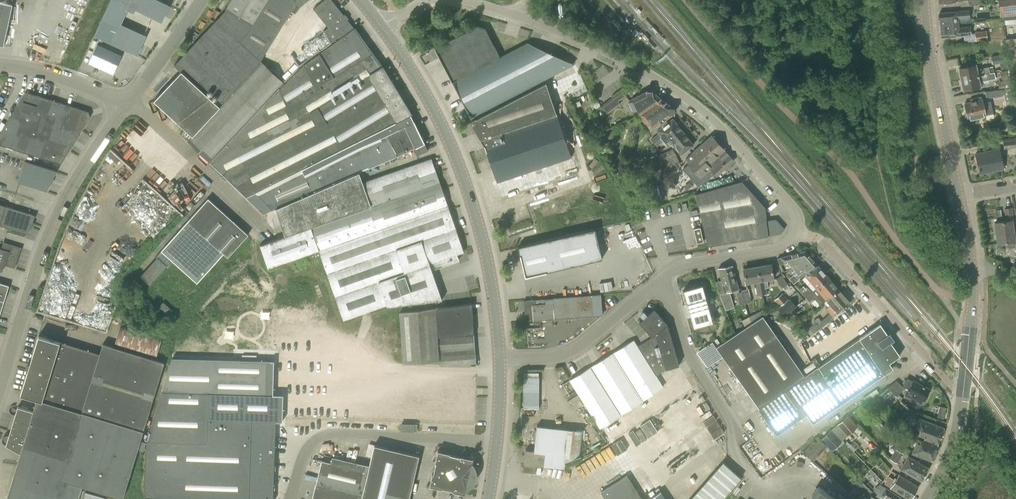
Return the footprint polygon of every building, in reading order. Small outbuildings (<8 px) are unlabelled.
[(102,20),(113,25),(123,3),(117,0),(112,0),(102,20)] [(163,16),(168,5),(156,0),(127,0),(163,16)] [(210,162),(285,83),(262,62),(261,60),(291,11),(295,13),(299,8),(308,0),(232,0),(225,12),(174,65),(182,71),(154,100),(185,128),(180,134),(187,140),(210,162)] [(335,43),(354,28),(348,20),(349,19),(345,14),(344,15),(332,0),(324,0),(314,9),(328,28),(324,31),(335,43)] [(998,0),(1000,18),(1015,16),(1015,0),(999,0),(998,0)] [(4,46),(12,5),(0,2),(0,45),(4,46)] [(939,13),(941,26),(958,24),(958,19),(969,18),(969,11),(939,13)] [(100,24),(95,35),(135,54),(140,43),(100,24)] [(958,24),(941,26),(942,37),(971,34),(970,27),(959,28),(958,24)] [(500,58),(493,44),(485,29),(476,26),(435,48),(440,57),(471,117),(574,64),(528,43),(513,51),(500,58)] [(382,68),(354,28),(335,43),(334,43),(334,42),(305,62),(300,67),(285,83),(210,162),(263,214),(275,208),(292,201),(359,172),(425,143),(412,117),(387,75),(388,74),(385,68),(383,69),(382,68)] [(987,40),(986,31),(975,32),(975,41),(987,40)] [(519,41),(493,32),(498,41),(493,44),(500,58),(513,51),(510,45),(519,41)] [(1005,39),(1006,47),(1015,46),(1015,38),(1005,39)] [(125,55),(102,44),(93,63),(117,73),(125,55)] [(991,56),(992,65),(1005,62),(1004,54),(991,56)] [(959,68),(962,79),(994,72),(993,67),(976,70),(975,65),(959,68)] [(994,72),(962,79),(964,90),(979,87),(978,82),(995,79),(994,72)] [(485,146),(503,200),(512,197),(513,198),(577,177),(546,83),(476,119),(475,118),(469,122),(484,146),(485,146)] [(985,91),(986,97),(993,97),(993,99),(1004,97),(1006,109),(1012,108),(1009,88),(985,91)] [(626,94),(622,90),(601,105),(607,113),(619,103),(617,100),(626,94)] [(652,91),(646,91),(632,99),(640,115),(651,129),(674,114),(674,108),(665,102),(660,98),(652,91)] [(90,117),(88,111),(26,92),(0,133),(0,145),(61,164),(90,117)] [(966,112),(964,115),(965,118),(968,119),(985,115),(993,114),(991,101),(982,103),(980,96),(969,99),(970,102),(964,104),(966,112)] [(668,146),(671,143),(684,133),(673,119),(657,131),(659,133),(651,139),(657,146),(664,141),(668,146)] [(684,133),(671,143),(680,155),(693,145),(684,133)] [(698,186),(717,175),(724,169),(730,164),(733,161),(711,136),(686,159),(689,163),(689,164),(683,169),(698,186)] [(1003,141),(1003,149),(1015,148),(1015,140),(1003,141)] [(414,149),(417,155),(428,151),(425,144),(414,149)] [(672,149),(646,160),(652,171),(661,167),(663,171),(680,162),(672,149)] [(1003,169),(999,149),(975,154),(979,174),(1003,169)] [(292,201),(275,208),(285,236),(260,245),(268,268),(319,250),(343,320),(387,305),(387,306),(442,300),(431,269),(459,260),(457,254),(464,251),(437,173),(439,172),(437,166),(434,166),(432,158),(363,182),(359,172),(292,201)] [(19,183),(48,192),(57,172),(26,162),(19,183)] [(651,174),(639,176),(640,186),(653,184),(651,174)] [(768,235),(779,234),(785,229),(776,219),(766,220),(763,205),(742,181),(695,194),(708,246),(768,236),(768,235)] [(661,191),(631,200),(633,208),(664,199),(661,191)] [(228,257),(248,234),(208,199),(156,257),(157,258),(140,276),(150,285),(166,266),(168,268),(174,261),(197,282),(223,253),(228,257)] [(28,234),(35,215),(0,204),(0,225),(28,234)] [(1005,242),(1005,246),(1009,247),(1015,246),(1015,241),(1012,220),(1014,220),(1013,208),(1012,208),(1012,207),(1004,208),(1006,221),(995,222),(998,243),(1005,242)] [(703,242),(700,227),(693,229),(697,243),(703,242)] [(518,247),(521,257),(522,257),(526,274),(544,270),(544,272),(602,259),(595,229),(518,247)] [(3,271),(5,264),(15,268),(21,248),(3,242),(1,249),(0,249),(0,270),(3,271)] [(784,262),(789,268),(800,260),(805,265),(812,259),(805,251),(780,257),(777,258),(780,266),(784,262)] [(462,261),(469,260),(468,252),(460,254),(462,261)] [(805,275),(806,276),(818,266),(812,259),(805,265),(800,260),(789,268),(794,274),(789,278),(793,284),(805,274),(806,274),(805,275)] [(771,264),(756,266),(762,295),(767,294),(766,285),(765,285),(764,280),(773,278),(771,264)] [(732,265),(719,269),(723,284),(724,283),(726,292),(738,289),(732,265)] [(762,295),(756,266),(743,269),(746,283),(753,282),(754,287),(756,287),(757,296),(762,295)] [(818,266),(806,276),(817,289),(829,279),(818,266)] [(782,288),(782,287),(784,290),(788,287),(787,284),(781,275),(776,278),(782,288)] [(826,300),(827,301),(839,290),(829,279),(817,289),(813,293),(806,298),(809,301),(815,296),(816,298),(815,299),(820,305),(826,300)] [(9,285),(0,282),(0,316),(9,285)] [(702,285),(683,290),(693,327),(712,322),(702,285)] [(798,290),(806,298),(813,293),(808,288),(806,289),(803,286),(798,290)] [(742,290),(744,298),(745,303),(751,301),(748,288),(742,290)] [(830,313),(824,318),(827,322),(833,318),(838,313),(850,303),(839,290),(827,301),(830,305),(826,309),(830,313)] [(719,295),(725,310),(734,307),(730,292),(719,295)] [(742,293),(737,294),(739,305),(745,303),(744,298),(742,293)] [(788,299),(782,293),(774,300),(780,306),(788,299)] [(602,315),(600,295),(524,300),(526,321),(602,315)] [(778,309),(784,316),(796,306),(790,299),(778,309)] [(159,307),(164,312),(169,307),(163,302),(159,307)] [(472,303),(400,313),(403,363),(440,360),(440,365),(465,366),(476,365),(472,303)] [(637,347),(633,340),(570,380),(599,427),(663,387),(655,375),(665,369),(679,365),(667,324),(654,309),(647,316),(645,313),(642,317),(643,319),(639,323),(652,338),(637,347)] [(890,342),(878,325),(871,330),(804,375),(762,316),(766,313),(764,309),(749,317),(742,321),(745,327),(720,344),(716,346),(716,347),(758,408),(758,409),(776,435),(806,414),(812,424),(892,368),(889,363),(900,355),(890,342)] [(826,324),(808,340),(805,342),(808,345),(810,343),(814,348),(822,341),(819,337),(830,328),(826,324)] [(813,324),(806,330),(810,336),(817,330),(813,325),(813,324)] [(115,344),(157,356),(162,338),(121,325),(115,344)] [(22,394),(37,399),(143,431),(164,363),(103,344),(100,354),(40,336),(22,394)] [(151,411),(146,428),(150,429),(147,441),(209,443),(210,428),(232,429),(232,418),(276,419),(276,421),(282,421),(283,395),(273,394),(274,361),(172,358),(167,374),(164,385),(156,412),(151,411)] [(525,372),(525,408),(541,408),(541,372),(525,372)] [(888,387),(885,390),(893,396),(895,395),(897,396),(905,387),(908,389),(905,395),(915,400),(916,397),(923,400),(929,389),(913,381),(912,383),(906,380),(902,386),(896,381),(888,387)] [(893,396),(885,390),(881,393),(888,401),(893,396)] [(881,401),(877,395),(864,405),(871,413),(878,407),(876,405),(881,401)] [(699,402),(708,425),(719,420),(709,397),(699,402)] [(37,399),(33,411),(18,406),(9,435),(8,435),(6,435),(4,436),(3,438),(2,440),(3,442),(5,444),(21,453),(7,498),(78,498),(82,486),(123,498),(143,431),(37,399)] [(848,415),(843,419),(854,429),(857,426),(848,415)] [(147,441),(145,498),(273,498),(276,419),(232,418),(232,429),(210,428),(209,443),(147,441)] [(924,437),(923,439),(938,444),(944,428),(917,418),(914,427),(920,429),(918,434),(924,437)] [(843,419),(829,432),(836,438),(838,436),(842,440),(854,429),(843,419)] [(525,450),(523,464),(553,467),(564,468),(565,461),(579,455),(582,430),(558,428),(538,426),(535,451),(525,450)] [(818,437),(816,439),(826,448),(827,446),(836,438),(829,432),(820,439),(818,437)] [(826,448),(816,439),(803,451),(813,461),(826,448)] [(938,444),(923,439),(923,441),(917,439),(912,453),(931,461),(938,444)] [(361,498),(409,498),(419,455),(374,445),(368,471),(323,460),(318,483),(363,494),(361,498)] [(895,448),(890,458),(898,463),(903,453),(895,448)] [(472,465),(473,459),(438,450),(429,486),(465,494),(466,488),(469,486),(474,478),(473,468),(472,465)] [(928,468),(908,456),(900,469),(921,481),(928,468)] [(741,478),(723,462),(689,498),(722,498),(741,478)] [(522,472),(535,473),(535,466),(523,465),(522,472)] [(580,492),(594,483),(586,472),(573,481),(580,492)] [(627,475),(601,492),(605,498),(642,498),(627,475)] [(909,498),(911,498),(918,487),(899,475),(891,488),(909,498)] [(861,482),(861,483),(859,480),(853,485),(868,498),(877,498),(876,498),(877,497),(870,493),(871,491),(861,482)] [(861,482),(871,491),(870,493),(877,497),(881,498),(904,498),(886,487),(885,488),(881,485),(877,492),(875,494),(862,482),(861,482)] [(363,494),(318,483),(314,498),(361,498),(363,494)] [(818,486),(812,496),(815,498),(837,498),(818,486)] [(661,491),(649,498),(666,498),(661,491)]
